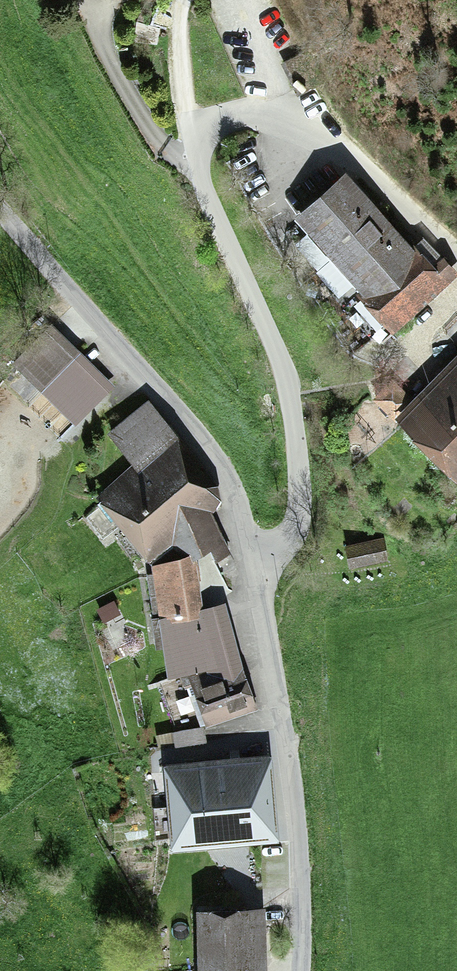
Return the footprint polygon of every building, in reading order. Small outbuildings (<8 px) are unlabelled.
[(344,176),(294,219),(361,295),(366,290),(392,320),(451,268),(443,260),(434,268),(415,247),(411,251),(344,176)] [(50,329),(21,361),(81,417),(105,391),(76,364),(82,358),(50,329)] [(412,409),(456,454),(456,363),(412,409)] [(393,381),(377,396),(397,416),(412,401),(393,381)] [(111,438),(142,473),(117,492),(153,541),(177,525),(217,496),(147,407),(111,438)] [(373,544),(345,550),(350,572),(377,566),(373,544)] [(240,676),(237,666),(223,610),(200,617),(193,579),(189,564),(152,572),(156,631),(166,633),(172,675),(183,674),(189,694),(204,692),(212,711),(251,702),(240,676)] [(272,831),(268,763),(167,769),(171,837),(216,834),(272,831)] [(196,914),(197,970),(264,970),(263,913),(196,914)]
